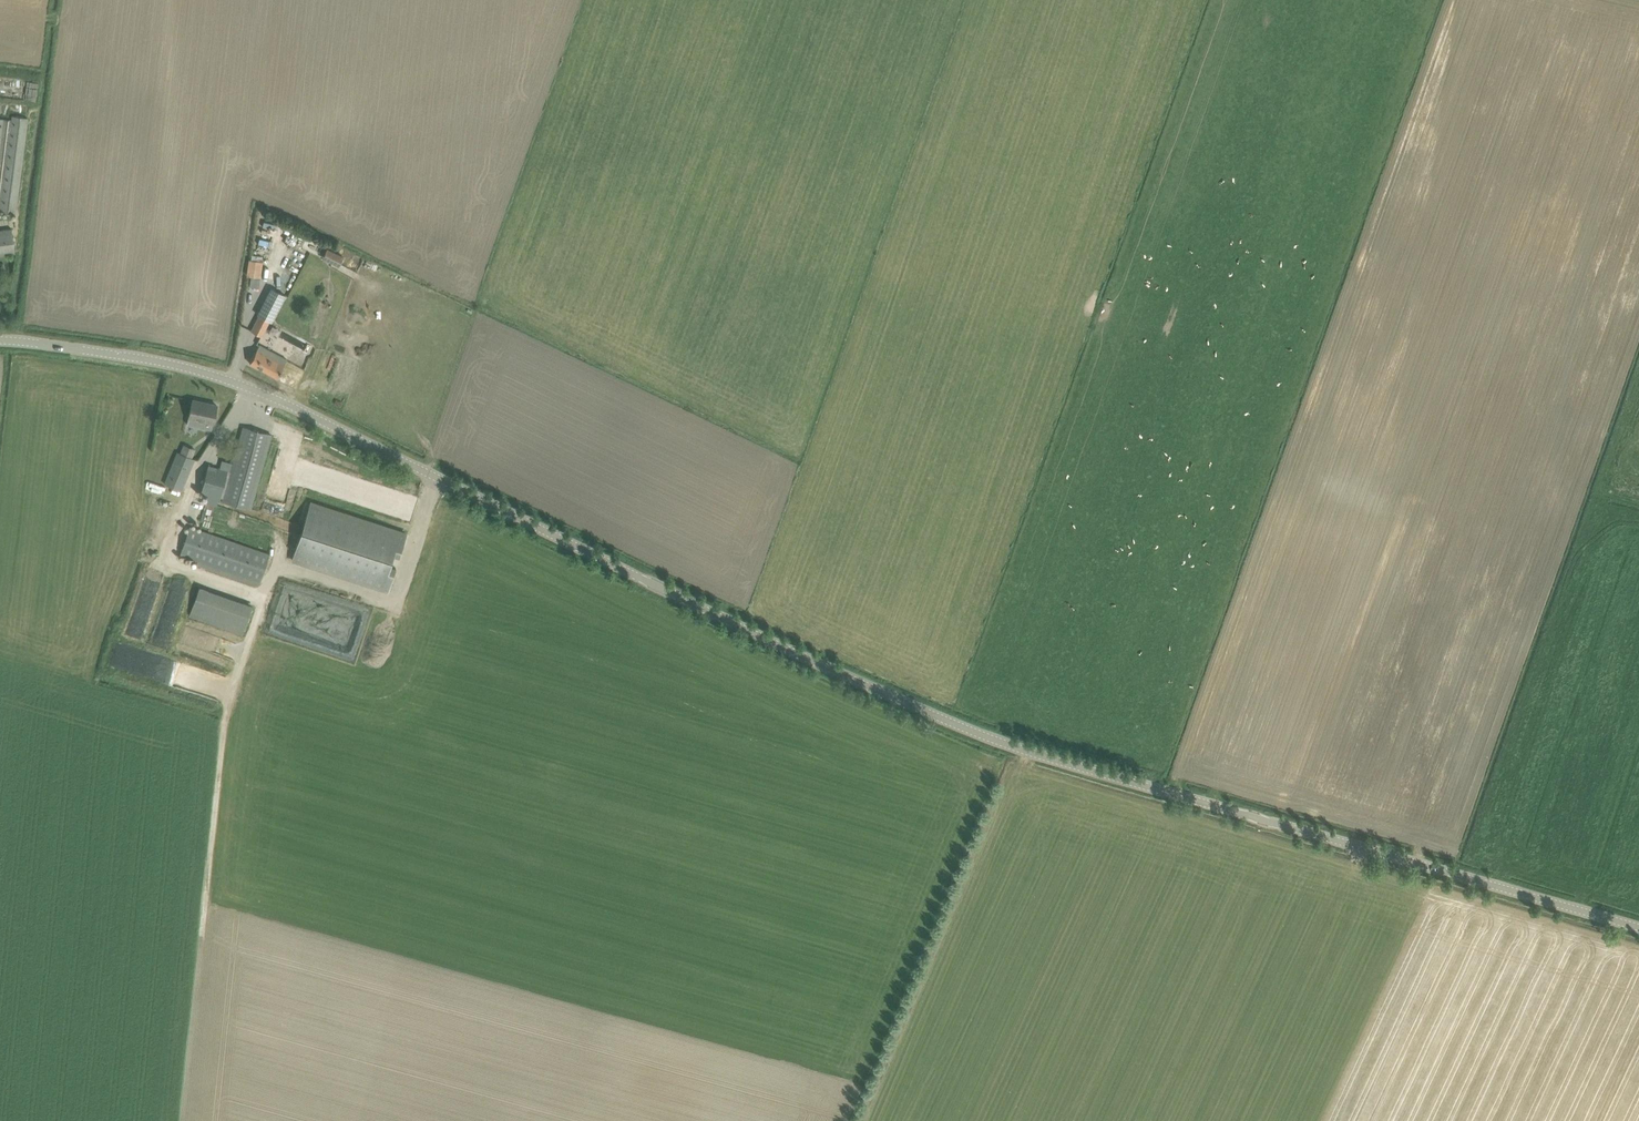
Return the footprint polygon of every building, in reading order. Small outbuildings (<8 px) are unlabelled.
[(36,99),(37,81),(26,81),(25,99),(36,99)] [(15,212),(27,118),(12,116),(0,209),(0,210),(15,212)] [(11,120),(5,119),(0,118),(0,209),(11,120)] [(15,254),(12,228),(0,229),(0,256),(15,254)] [(343,256),(327,247),(321,257),(338,266),(343,256)] [(250,259),(247,276),(260,278),(262,261),(250,259)] [(259,315),(251,330),(261,335),(269,320),(271,321),(285,295),(271,287),(257,314),(259,315)] [(270,357),(273,352),(259,344),(255,352),(250,362),(277,377),(284,364),(270,357)] [(211,429),(213,422),(214,415),(217,405),(192,399),(190,410),(188,417),(187,424),(211,429)] [(251,509),(268,445),(271,434),(243,426),(240,437),(231,472),(208,466),(201,492),(223,498),(223,502),(251,509)] [(164,483),(181,490),(194,459),(177,452),(164,483)] [(407,534),(310,503),(292,559),(382,589),(382,591),(385,592),(386,590),(387,590),(397,565),(391,563),(393,556),(399,558),(407,534)] [(163,534),(168,515),(154,511),(151,522),(154,523),(152,531),(163,534)] [(270,553),(189,526),(179,555),(191,559),(189,563),(257,586),(259,582),(260,583),(270,553)] [(200,586),(189,616),(242,635),(253,605),(200,586)] [(281,586),(270,629),(294,635),(298,620),(304,621),(304,623),(306,623),(308,618),(314,619),(311,631),(324,634),(328,623),(336,625),(339,616),(346,618),(347,614),(362,618),(364,608),(281,586)]
